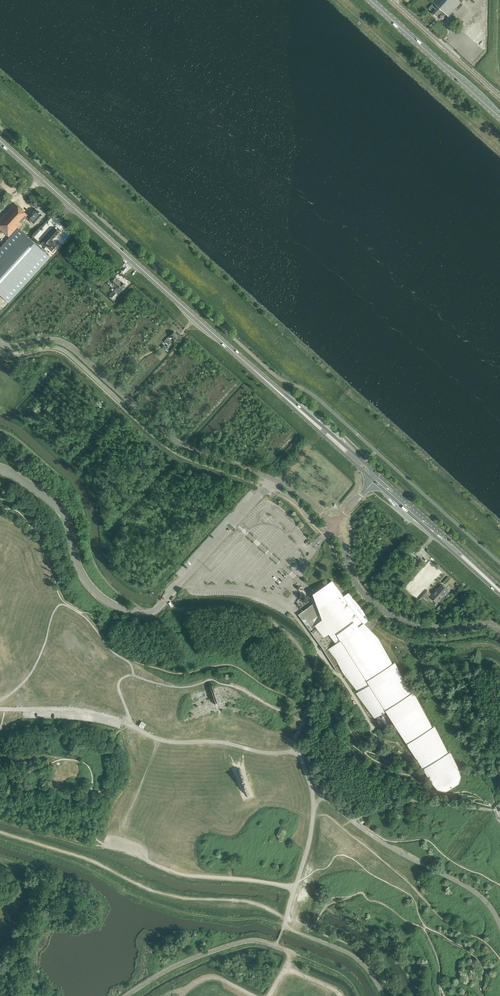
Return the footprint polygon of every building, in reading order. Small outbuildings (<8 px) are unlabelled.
[(432,5),(435,8),(432,12),(437,16),(442,10),(449,16),(454,10),(443,0),(436,0),(432,5)] [(455,8),(463,0),(446,0),(455,8)] [(28,216),(13,203),(0,217),(0,229),(9,237),(27,217),(28,216)] [(28,216),(27,217),(34,224),(42,215),(42,214),(40,212),(38,210),(38,211),(36,209),(36,208),(35,209),(32,212),(32,213),(31,214),(29,216),(28,215),(28,216)] [(44,240),(41,243),(45,247),(46,246),(51,251),(58,244),(56,242),(52,239),(60,231),(55,227),(48,236),(46,234),(45,236),(46,237),(44,240)] [(9,302),(50,257),(18,228),(9,237),(0,248),(0,294),(9,302)] [(113,276),(108,282),(111,284),(112,282),(118,287),(115,290),(118,292),(125,285),(123,282),(122,284),(116,278),(113,276)] [(174,342),(180,336),(174,330),(170,335),(175,339),(173,341),(174,342)] [(313,592),(319,608),(320,609),(323,612),(326,610),(328,608),(321,598),(320,596),(317,592),(332,581),(340,592),(342,595),(343,597),(348,594),(349,593),(361,609),(362,609),(368,620),(365,622),(363,623),(370,631),(377,639),(382,648),(456,766),(461,776),(459,783),(446,791),(460,783),(462,776),(458,765),(451,751),(449,752),(435,726),(433,727),(414,692),(412,693),(395,662),(393,663),(379,638),(365,623),(369,620),(369,619),(368,617),(362,607),(349,592),(344,595),(333,580),(313,592)] [(302,612),(298,614),(321,645),(331,661),(334,666),(339,663),(341,662),(368,706),(369,707),(371,710),(371,711),(374,715),(375,717),(386,709),(393,720),(396,725),(401,733),(432,782),(439,790),(446,791),(459,783),(461,776),(456,766),(382,648),(377,639),(370,631),(363,623),(365,622),(368,620),(362,609),(361,609),(349,593),(348,594),(343,597),(342,595),(340,592),(332,581),(317,592),(320,596),(321,598),(328,608),(326,610),(323,612),(320,609),(319,608),(318,607),(317,606),(316,605),(315,604),(314,603),(302,612)] [(431,596),(432,597),(437,602),(444,594),(448,590),(446,588),(442,584),(438,589),(437,588),(435,590),(432,593),(433,594),(431,596)] [(427,593),(423,597),(428,602),(432,597),(431,596),(427,593)] [(209,681),(208,681),(216,704),(217,704),(209,681)] [(240,767),(237,768),(247,797),(250,796),(240,767)]
